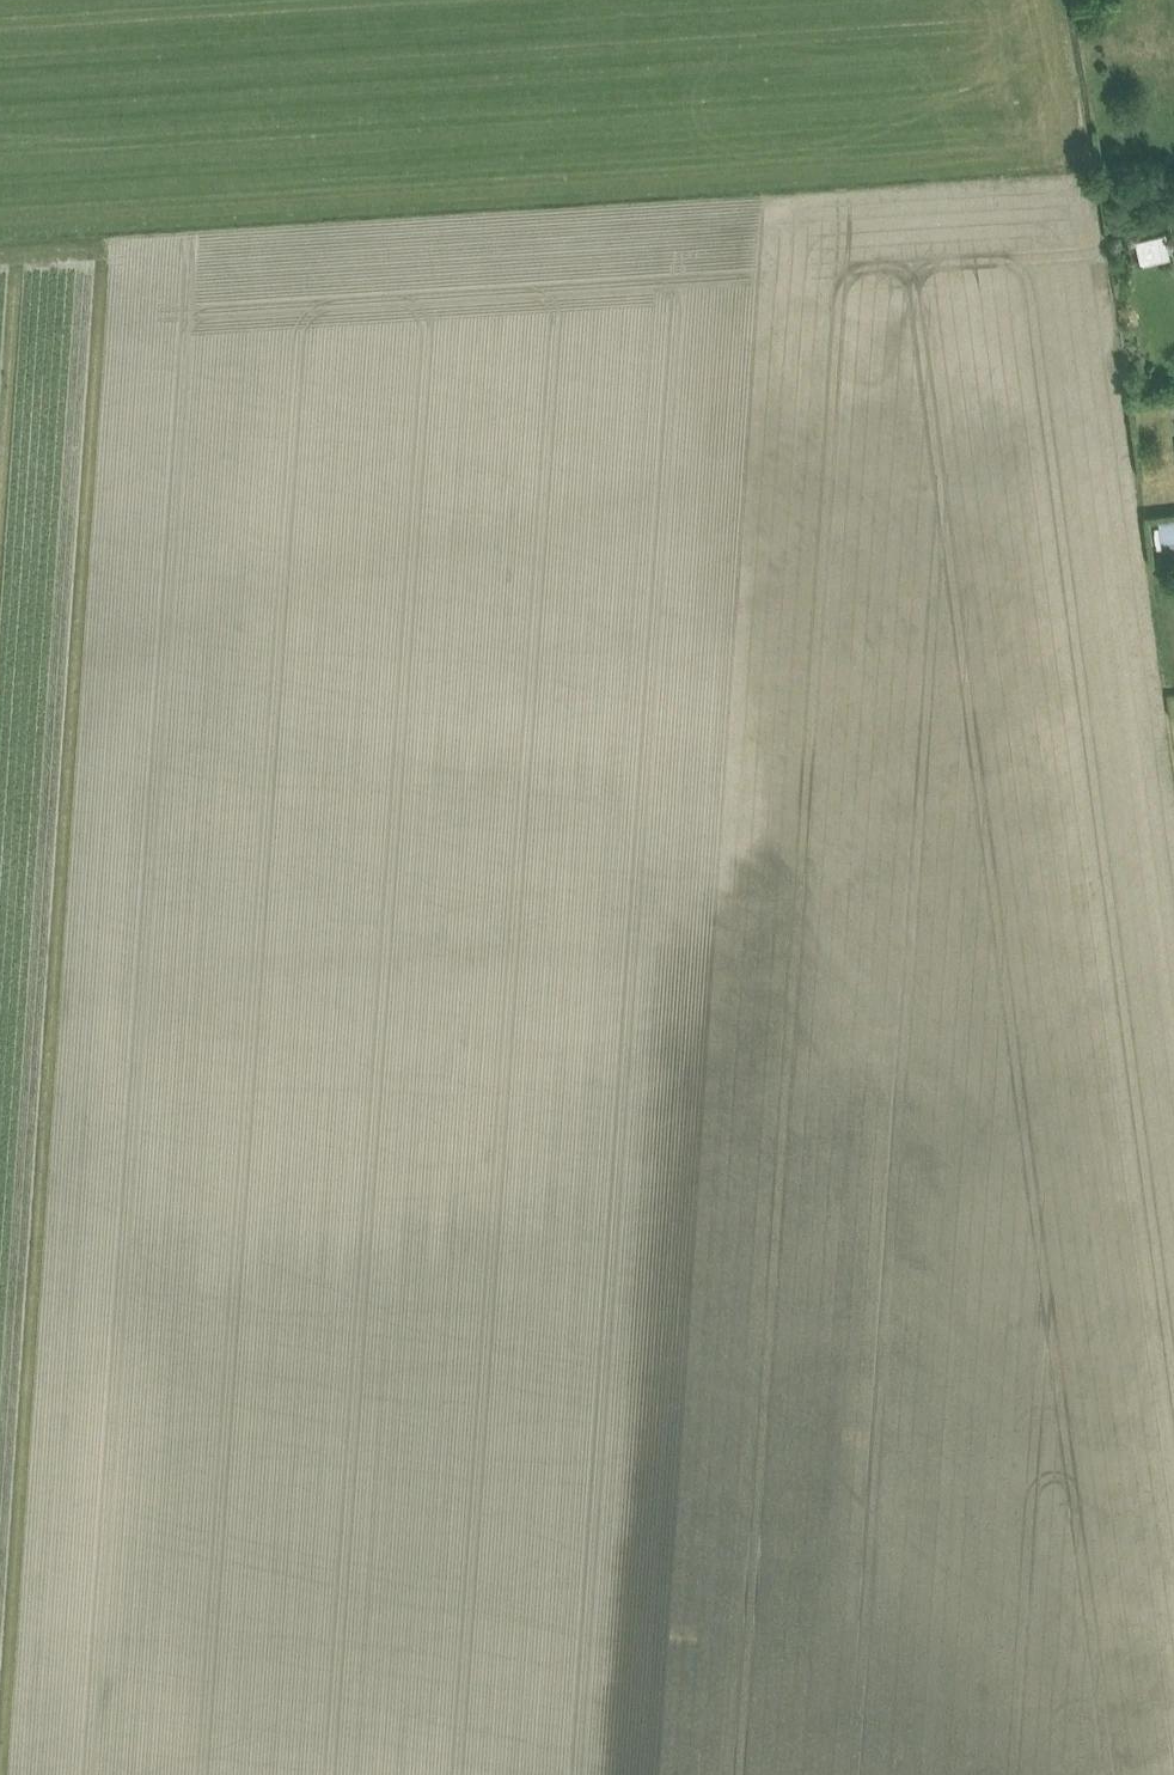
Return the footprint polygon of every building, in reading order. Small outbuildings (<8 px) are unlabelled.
[(1170,254),(1164,231),(1151,234),(1157,258),(1170,254)]
